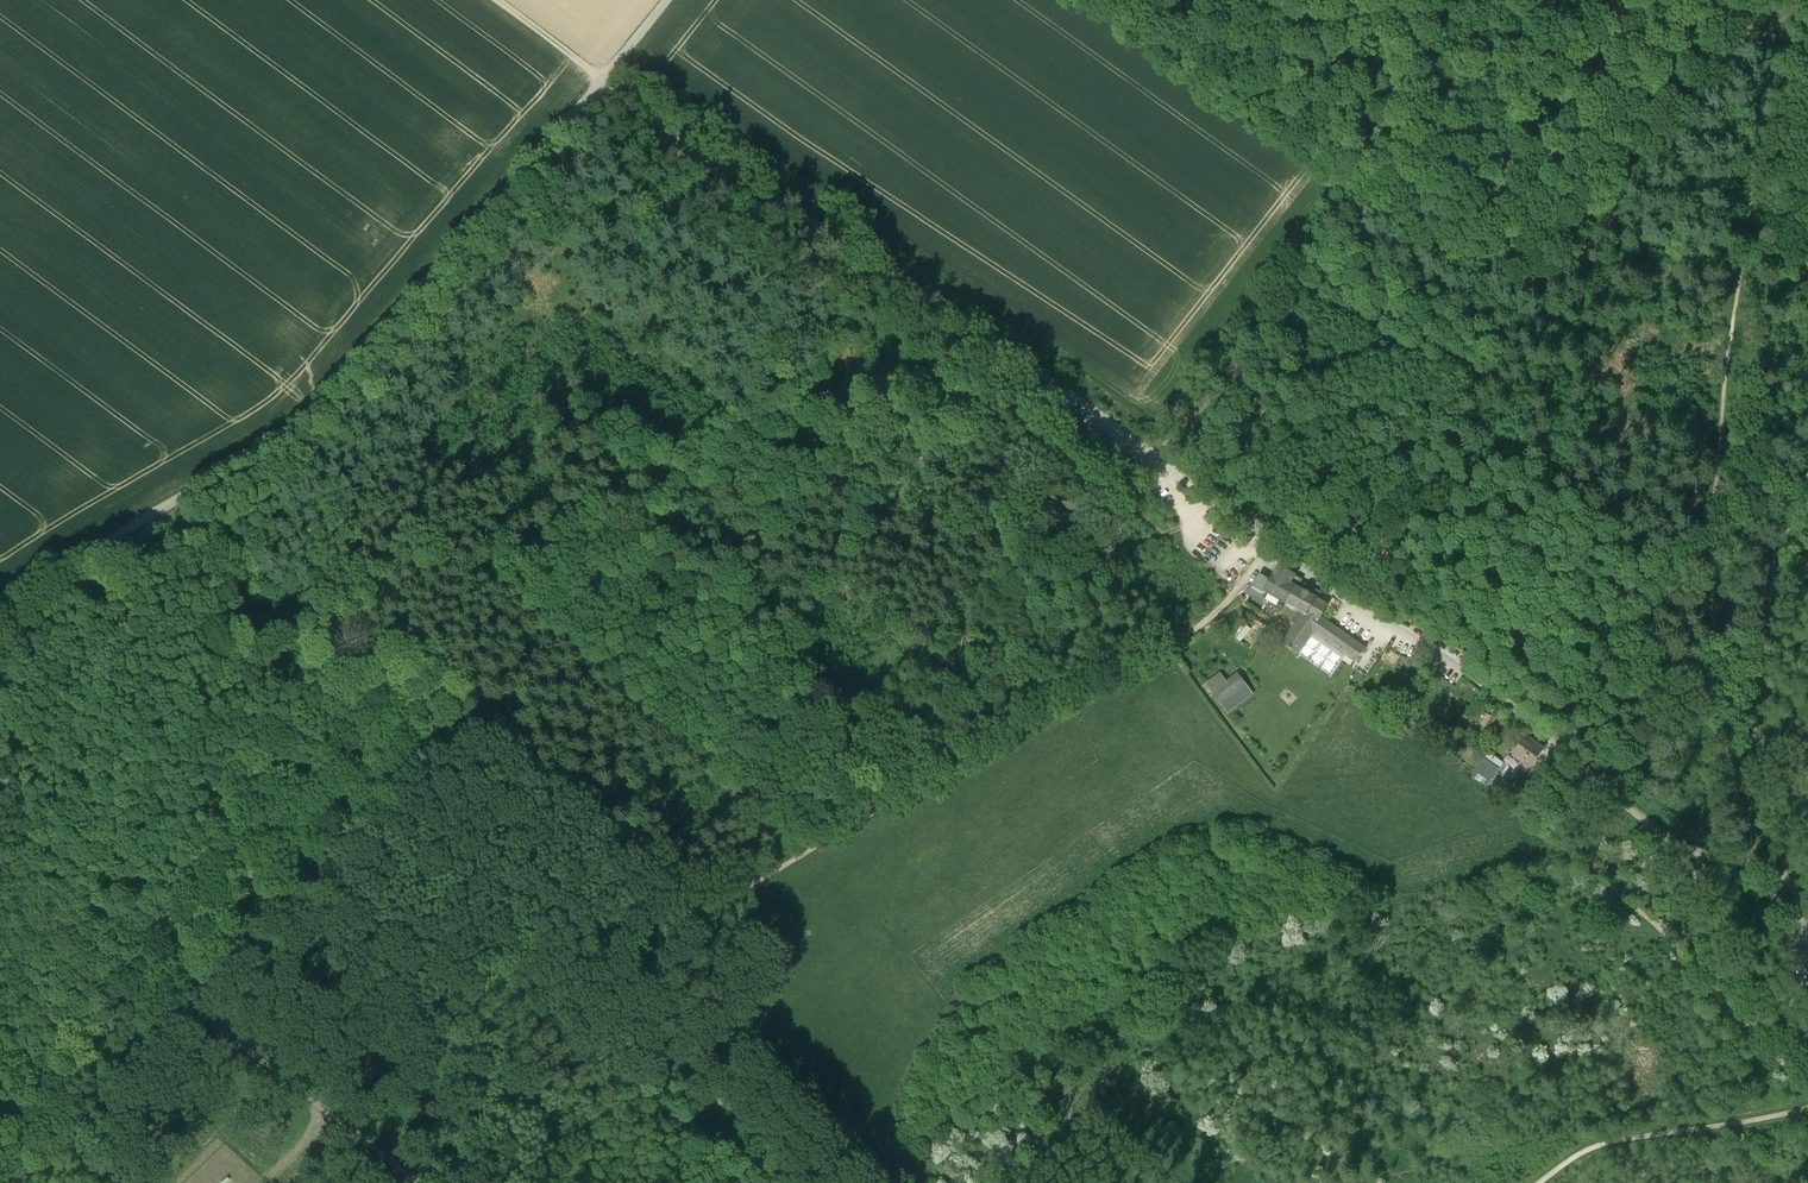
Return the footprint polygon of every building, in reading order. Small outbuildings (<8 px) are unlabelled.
[(1295,577),(1276,565),(1272,573),(1261,592),(1301,615),(1282,644),(1300,654),(1312,634),(1355,664),(1365,649),(1325,619),(1332,607),(1293,583),(1295,577)] [(1446,667),(1444,672),(1456,679),(1459,674),(1446,667)] [(1227,713),(1253,694),(1237,673),(1227,681),(1220,672),(1206,683),(1227,713)] [(1328,680),(1323,687),(1337,697),(1347,683),(1341,679),(1336,686),(1328,680)] [(1510,761),(1529,773),(1545,749),(1526,736),(1510,761)] [(1504,762),(1491,754),(1478,773),(1492,782),(1504,762)]
